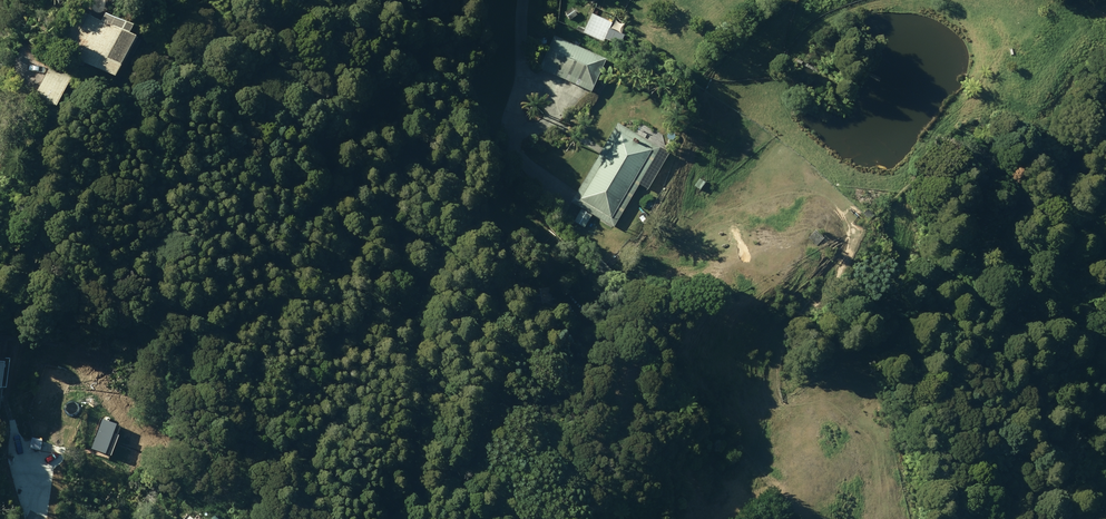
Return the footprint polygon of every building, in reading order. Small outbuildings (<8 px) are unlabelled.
[(73,47),(122,72),(143,30),(94,6),(73,47)] [(564,15),(568,23),(576,18),(571,11),(564,15)] [(611,26),(591,16),(582,36),(602,46),(611,26)] [(539,68),(592,91),(605,64),(552,40),(539,68)] [(40,90),(62,101),(79,70),(56,58),(40,90)] [(31,103),(44,109),(49,100),(37,93),(31,103)] [(622,130),(583,199),(614,217),(654,148),(622,130)] [(696,185),(701,189),(706,181),(701,178),(696,185)] [(587,227),(594,214),(583,208),(576,220),(587,227)] [(480,225),(490,235),(499,226),(489,216),(480,225)] [(594,265),(610,280),(618,273),(602,257),(594,265)]
